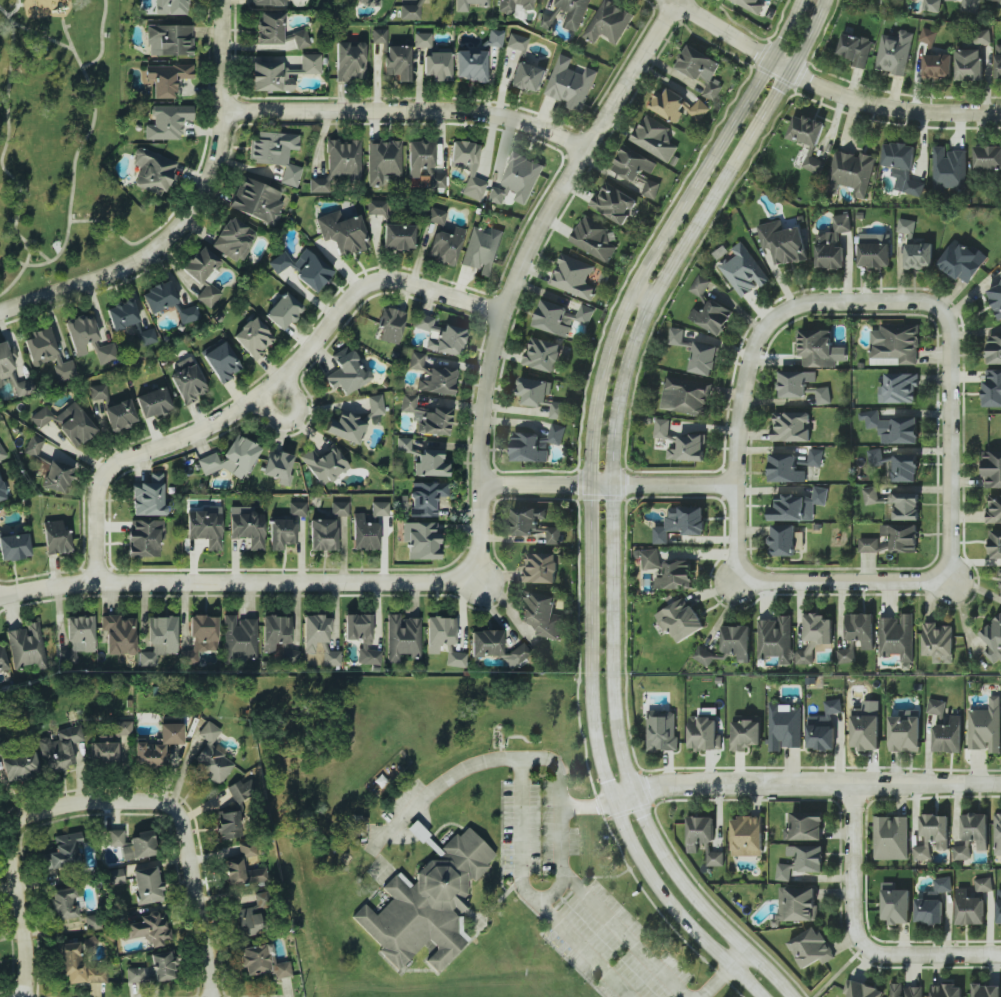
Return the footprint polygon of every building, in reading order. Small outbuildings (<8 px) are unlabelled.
[(186,0),(154,0),(154,14),(186,15),(186,0)] [(365,11),(376,0),(354,0),(365,11)] [(469,12),(469,6),(489,6),(489,0),(455,0),(455,12),(469,12)] [(512,15),(514,7),(531,9),(533,0),(499,0),(497,12),(512,15)] [(569,11),(563,27),(580,33),(592,0),(558,0),(556,6),(569,11)] [(610,0),(606,0),(584,36),(596,44),(602,35),(618,44),(636,15),(610,0)] [(766,2),(762,0),(730,0),(760,15),(766,2)] [(923,11),(941,11),(941,0),(923,0),(923,11)] [(964,13),(981,13),(980,0),(963,0),(964,13)] [(988,10),(1000,10),(1000,0),(988,0),(988,10)] [(420,19),(419,4),(400,5),(400,20),(420,19)] [(543,11),(539,26),(554,30),(558,15),(543,11)] [(307,33),(283,32),(284,13),(257,12),(256,46),(307,47),(307,33)] [(192,25),(146,26),(147,56),(192,55),(192,25)] [(386,28),(371,28),(371,44),(386,43),(386,28)] [(502,47),(503,31),(487,29),(486,45),(502,47)] [(883,34),(875,70),(906,76),(915,32),(899,29),(897,37),(883,34)] [(937,30),(922,29),(920,43),(935,45),(937,30)] [(991,30),(974,31),(974,44),(991,43),(991,30)] [(450,52),(432,52),(432,33),(414,33),(414,48),(424,48),(424,75),(431,75),(431,81),(450,82),(450,52)] [(838,55),(856,60),(854,66),(866,69),(874,41),(844,33),(838,55)] [(336,81),(365,80),(364,41),(335,42),(336,81)] [(410,45),(384,45),(384,74),(396,74),(396,82),(410,82),(410,45)] [(676,67),(708,84),(703,94),(715,101),(724,83),(714,78),(722,63),(688,45),(676,67)] [(983,81),(983,49),(956,50),(957,81),(983,81)] [(485,82),(486,51),(456,50),(455,80),(485,82)] [(251,91),(295,90),(295,74),(321,74),(320,53),(300,54),(300,67),(282,67),(282,62),(251,62),(251,91)] [(545,97),(584,111),(598,71),(587,67),(584,74),(569,69),(573,58),(561,53),(545,97)] [(924,54),(923,80),(952,80),(952,55),(924,54)] [(539,95),(548,71),(517,60),(509,84),(539,95)] [(152,99),(175,98),(175,79),(193,79),(193,64),(144,65),(145,86),(152,86),(152,99)] [(650,107),(677,124),(685,111),(703,123),(714,108),(700,98),(695,106),(664,85),(650,107)] [(193,106),(152,105),(152,124),(144,124),(144,139),(180,140),(181,120),(192,120),(193,106)] [(788,137),(817,148),(826,124),(797,112),(788,137)] [(671,162),(680,146),(667,139),(672,129),(645,114),(631,140),(671,162)] [(298,185),(299,166),(288,165),(288,149),(298,150),(299,134),(259,132),(258,140),(249,140),(248,162),(282,164),(281,184),(298,185)] [(360,139),(326,139),(326,178),(309,178),(309,192),(329,192),(329,184),(360,183),(360,139)] [(447,164),(468,171),(461,195),(480,201),(486,182),(473,178),(483,147),(455,139),(447,164)] [(401,141),(368,140),(367,186),(383,187),(384,177),(400,177),(401,141)] [(924,195),(926,179),(913,177),(917,146),(885,142),(882,166),(893,167),(892,177),(897,178),(895,192),(924,195)] [(653,174),(658,164),(627,145),(612,169),(635,182),(643,168),(653,174)] [(178,162),(138,146),(131,164),(140,168),(133,184),(165,197),(178,162)] [(827,156),(817,153),(818,148),(810,146),(804,170),(822,174),(827,156)] [(967,151),(947,151),(947,146),(934,146),(935,191),(968,191),(967,151)] [(975,169),(1000,170),(1000,146),(975,146),(975,169)] [(876,156),(860,153),(860,155),(836,151),(827,195),(840,197),(842,185),(855,188),(853,197),(868,200),(876,156)] [(529,206),(544,163),(513,152),(499,190),(491,187),(486,199),(507,206),(510,199),(529,206)] [(274,224),(282,203),(277,201),(281,190),(241,177),(230,209),(274,224)] [(656,200),(662,183),(648,178),(643,195),(656,200)] [(592,205),(624,226),(640,201),(607,181),(592,205)] [(387,197),(366,197),(366,215),(387,215),(387,197)] [(423,220),(443,224),(447,206),(428,202),(423,220)] [(315,217),(322,241),(331,239),(336,257),(368,247),(358,214),(341,219),(338,210),(315,217)] [(570,240),(608,264),(625,238),(587,214),(570,240)] [(834,232),(818,232),(818,269),(848,268),(848,214),(834,215),(834,232)] [(256,232),(230,215),(211,246),(238,262),(256,232)] [(916,220),(899,219),(898,233),(909,233),(909,242),(915,242),(916,220)] [(776,265),(807,261),(803,227),(784,229),(782,221),(759,224),(762,248),(774,247),(776,265)] [(413,250),(414,225),(383,224),(382,250),(413,250)] [(426,260),(453,267),(464,229),(453,226),(450,235),(435,230),(426,260)] [(506,231),(493,227),(490,233),(472,227),(459,265),(491,276),(506,231)] [(938,265),(969,285),(987,257),(956,237),(938,265)] [(741,298),(770,281),(746,239),(732,248),(737,256),(721,265),(741,298)] [(860,242),(859,266),(890,267),(891,243),(860,242)] [(316,293),(333,269),(315,257),(320,251),(308,243),(295,262),(279,251),(269,267),(279,274),(285,265),(295,272),(292,276),(316,293)] [(934,244),(906,243),(905,268),(933,268),(934,244)] [(181,266),(198,284),(204,278),(207,280),(223,265),(203,245),(181,266)] [(593,301),(599,286),(589,282),(596,264),(563,251),(551,285),(593,301)] [(723,336),(734,310),(704,297),(712,279),(699,273),(691,292),(700,296),(690,320),(723,336)] [(178,301),(167,279),(140,294),(151,315),(178,301)] [(200,284),(192,279),(185,291),(211,307),(221,292),(202,280),(200,284)] [(989,289),(998,319),(1000,318),(1000,286),(989,289)] [(263,315),(281,331),(289,321),(291,322),(304,307),(284,291),(263,315)] [(140,322),(132,298),(105,307),(112,331),(140,322)] [(534,326),(570,339),(576,321),(590,326),(596,308),(582,303),(578,313),(543,300),(534,326)] [(180,324),(199,318),(195,305),(176,311),(180,324)] [(396,345),(407,314),(383,305),(375,327),(381,329),(377,339),(396,345)] [(63,321),(75,357),(86,354),(83,344),(99,339),(91,313),(63,321)] [(458,357),(465,327),(416,315),(413,328),(429,332),(425,349),(458,357)] [(231,335),(251,359),(274,340),(254,316),(231,335)] [(919,365),(919,323),(881,324),(881,330),(871,330),(871,365),(919,365)] [(61,363),(49,326),(22,334),(32,367),(51,361),(58,382),(77,376),(72,360),(61,363)] [(685,329),(670,328),(668,345),(683,347),(685,329)] [(156,342),(153,329),(137,334),(140,346),(156,342)] [(836,367),(836,361),(847,361),(847,346),(833,346),(833,330),(798,329),(798,353),(803,353),(803,367),(836,367)] [(524,364),(556,373),(563,345),(532,336),(524,364)] [(988,336),(989,364),(1000,364),(1000,336),(988,336)] [(242,370),(223,339),(201,353),(219,384),(242,370)] [(720,344),(696,339),(690,372),(713,376),(720,344)] [(116,361),(114,343),(98,346),(98,342),(86,343),(86,346),(94,345),(96,364),(116,361)] [(330,355),(338,369),(322,378),(329,390),(338,385),(343,395),(370,381),(350,345),(330,355)] [(455,368),(424,365),(425,353),(410,352),(408,372),(418,373),(416,391),(452,395),(455,368)] [(193,360),(167,375),(184,403),(210,389),(193,360)] [(985,369),(984,407),(1000,407),(1000,370),(985,369)] [(806,398),(807,381),(817,381),(817,372),(780,371),(780,398),(806,398)] [(886,403),(919,402),(918,373),(885,374),(886,403)] [(708,415),(712,382),(666,377),(662,410),(708,415)] [(520,379),(519,396),(524,396),(524,405),(549,406),(550,379),(520,379)] [(88,386),(90,401),(100,400),(101,408),(109,407),(106,384),(88,386)] [(134,397),(143,420),(172,409),(163,386),(134,397)] [(818,405),(831,404),(831,387),(817,387),(818,405)] [(415,434),(448,436),(450,408),(415,406),(416,396),(401,394),(400,412),(416,413),(415,434)] [(383,415),(382,395),(367,396),(368,416),(383,415)] [(138,422),(129,399),(102,408),(110,432),(138,422)] [(39,429),(50,419),(74,448),(97,430),(73,400),(53,417),(44,405),(29,417),(39,429)] [(563,421),(568,405),(554,401),(549,417),(563,421)] [(324,430),(355,446),(368,422),(342,409),(336,420),(330,417),(324,430)] [(883,444),(919,443),(918,416),(891,417),(892,424),(881,424),(880,411),(864,411),(865,428),(882,427),(883,444)] [(772,442),(812,441),(811,412),(774,413),(775,430),(772,430),(772,442)] [(705,430),(671,430),(671,419),(656,419),(655,439),(672,439),(672,449),(668,448),(668,460),(704,460),(705,430)] [(550,462),(550,444),(565,444),(565,423),(551,423),(551,434),(513,433),(513,461),(550,462)] [(22,452),(35,458),(44,439),(31,433),(22,452)] [(197,460),(203,476),(221,468),(242,480),(260,447),(235,433),(223,455),(225,459),(218,462),(214,453),(197,460)] [(410,452),(410,438),(396,437),(396,451),(410,452)] [(310,446),(297,460),(326,487),(348,463),(331,446),(321,456),(310,446)] [(414,476),(447,476),(447,464),(441,463),(442,449),(420,449),(419,462),(414,462),(414,476)] [(823,449),(810,449),(809,466),(823,466),(823,449)] [(918,481),(919,454),(883,454),(883,449),(869,449),(869,465),(887,465),(887,481),(918,481)] [(292,456),(268,450),(262,475),(277,479),(276,484),(289,487),(292,474),(288,474),(292,456)] [(989,488),(989,524),(1000,524),(1000,451),(984,451),(984,488),(989,488)] [(771,482),(807,482),(806,471),(797,471),(796,454),(770,455),(771,482)] [(40,486),(64,494),(73,468),(50,459),(40,486)] [(797,470),(808,471),(809,460),(798,459),(797,470)] [(162,472),(148,473),(148,482),(132,483),(132,515),(166,515),(166,506),(163,507),(162,472)] [(410,517),(436,516),(435,498),(447,497),(446,482),(409,483),(410,517)] [(770,520),(814,521),(815,504),(827,504),(828,488),(813,488),(813,496),(777,495),(776,507),(770,507),(770,520)] [(892,519),(920,518),(919,489),(864,491),(864,504),(892,504),(892,519)] [(268,551),(282,551),(282,544),(295,543),(295,516),(306,516),(306,501),(289,502),(289,520),(268,520),(268,551)] [(348,501),(333,502),(333,518),(348,518),(348,501)] [(353,513),(352,549),(379,550),(379,516),(389,516),(389,502),(371,501),(371,513),(353,513)] [(562,544),(562,525),(543,525),(543,505),(512,506),(513,535),(548,534),(548,545),(562,544)] [(654,544),(669,544),(669,534),(705,535),(705,506),(668,505),(667,527),(654,527),(654,544)] [(253,507),(229,506),(229,539),(249,539),(249,551),(263,551),(263,513),(253,513),(253,507)] [(221,513),(187,512),(186,539),(206,539),(206,550),(220,551),(221,513)] [(310,551),(336,550),(335,519),(309,519),(310,551)] [(45,554),(70,552),(69,528),(62,528),(61,520),(43,521),(45,554)] [(128,520),(128,557),(162,557),(161,520),(128,520)] [(402,522),(403,541),(407,541),(407,559),(441,558),(440,532),(435,532),(435,522),(402,522)] [(796,556),(796,551),(806,551),(807,531),(797,530),(798,524),(772,524),(771,556),(796,556)] [(917,524),(882,525),(882,536),(891,536),(892,552),(918,551),(917,524)] [(990,531),(992,559),(1000,559),(1000,530),(990,531)] [(29,534),(0,535),(0,560),(30,558),(29,534)] [(859,552),(879,552),(879,538),(859,538),(859,552)] [(692,560),(660,561),(660,549),(642,550),(643,570),(656,570),(657,589),(693,587),(692,560)] [(557,583),(558,553),(526,552),(525,582),(557,583)] [(520,622),(538,625),(536,635),(560,639),(564,615),(556,614),(559,596),(525,590),(520,622)] [(655,614),(666,632),(670,629),(678,643),(705,628),(688,596),(655,614)] [(806,613),(805,644),(800,644),(800,664),(816,664),(817,644),(833,644),(834,620),(824,620),(824,614),(806,613)] [(874,613),(846,614),(846,640),(862,640),(863,650),(875,650),(874,613)] [(991,646),(984,653),(998,667),(1000,665),(1000,613),(980,634),(991,646)] [(256,618),(236,618),(236,614),(223,615),(223,657),(257,656),(256,618)] [(345,640),(362,640),(362,644),(372,644),(371,614),(344,615),(345,640)] [(420,617),(400,618),(399,614),(385,614),(387,665),(409,664),(409,658),(422,657),(420,617)] [(914,614),(900,614),(900,617),(880,617),(880,656),(902,656),(902,671),(914,671),(914,614)] [(134,618),(119,618),(119,615),(100,615),(100,630),(106,630),(106,655),(135,654),(134,618)] [(217,651),(217,615),(188,615),(188,638),(192,638),(192,650),(180,650),(180,663),(198,663),(198,651),(217,651)] [(304,653),(322,652),(322,666),(340,666),(340,650),(329,650),(329,615),(303,615),(304,653)] [(793,615),(779,615),(779,620),(758,620),(758,658),(780,658),(780,664),(793,665),(793,615)] [(66,616),(67,643),(75,643),(76,652),(93,652),(93,616),(66,616)] [(291,643),(290,616),(261,617),(262,653),(274,653),(274,644),(291,643)] [(138,666),(156,666),(156,654),(176,654),(176,617),(147,617),(147,644),(152,644),(152,651),(138,651),(138,666)] [(454,617),(425,618),(427,654),(438,654),(437,644),(455,644),(454,617)] [(6,632),(26,629),(25,622),(39,620),(47,669),(36,671),(35,664),(22,666),(23,669),(13,671),(6,632)] [(933,664),(954,663),(953,624),(924,624),(924,656),(933,656),(933,664)] [(751,626),(723,626),(723,652),(739,653),(739,662),(751,663),(751,626)] [(470,630),(470,656),(502,656),(502,665),(528,665),(528,646),(502,646),(502,630),(470,630)] [(725,660),(726,658),(702,642),(693,657),(711,669),(719,656),(725,660)] [(9,670),(0,672),(0,645),(2,644),(9,670)] [(358,664),(381,665),(381,650),(368,650),(369,645),(358,645),(358,664)] [(839,663),(856,662),(855,648),(839,648),(839,663)] [(445,666),(465,667),(466,653),(446,652),(445,666)] [(969,749),(990,749),(990,753),(1000,753),(1000,696),(990,695),(990,710),(969,709),(969,749)] [(827,714),(843,712),(842,699),(825,701),(827,714)] [(952,725),(952,719),(946,718),(947,700),(929,699),(928,714),(938,714),(938,724),(952,725)] [(852,749),(880,750),(880,701),(863,700),(863,709),(852,709),(852,749)] [(802,749),(802,712),(792,712),(792,704),(769,704),(770,749),(802,749)] [(677,751),(678,711),(649,710),(648,751),(677,751)] [(808,749),(836,749),(837,740),(841,740),(841,716),(808,716),(808,749)] [(921,716),(890,716),(890,751),(921,752),(921,716)] [(952,725),(934,725),(933,752),(962,752),(963,717),(953,716),(952,725)] [(718,717),(689,717),(689,749),(718,749),(718,717)] [(233,762),(210,747),(221,730),(206,720),(197,735),(207,741),(190,767),(218,785),(233,762)] [(762,745),(762,721),(733,720),(732,751),(750,751),(750,745),(762,745)] [(131,721),(115,721),(114,735),(131,735),(131,721)] [(159,723),(159,743),(134,743),(134,766),(164,766),(164,744),(183,744),(183,723),(159,723)] [(83,742),(80,725),(56,730),(57,739),(50,740),(49,736),(38,739),(44,771),(74,765),(70,744),(83,742)] [(91,742),(90,764),(118,765),(118,743),(91,742)] [(40,775),(35,751),(1,757),(5,782),(40,775)] [(227,786),(233,804),(258,795),(252,778),(240,783),(240,781),(227,786)] [(217,812),(218,838),(239,837),(238,811),(217,812)] [(785,839),(823,840),(824,813),(792,812),(791,828),(785,828),(785,839)] [(950,815),(921,814),(921,837),(926,837),(926,846),(914,846),(914,859),(935,860),(935,849),(949,850),(950,815)] [(989,814),(962,814),(962,840),(978,840),(978,851),(989,851),(989,814)] [(908,816),(875,817),(875,860),(909,859),(908,816)] [(716,817),(688,817),(688,853),(699,853),(699,843),(708,843),(708,866),(725,866),(725,851),(716,851),(716,817)] [(733,817),(732,856),(763,856),(764,817),(733,817)] [(397,970),(428,939),(435,946),(427,962),(436,972),(466,942),(454,930),(460,918),(460,912),(470,902),(464,896),(471,883),(484,871),(490,859),(494,855),(466,825),(441,850),(433,857),(408,881),(398,871),(381,887),(392,898),(375,915),(364,904),(351,917),(381,948),(379,952),(397,970)] [(152,830),(135,833),(135,837),(124,839),(122,829),(107,831),(109,847),(120,846),(122,860),(155,855),(152,830)] [(53,835),(55,852),(42,854),(44,870),(84,866),(80,832),(53,835)] [(954,860),(974,859),(973,841),(961,841),(961,845),(953,846),(954,860)] [(227,885),(266,880),(265,867),(258,868),(255,843),(238,846),(240,858),(223,860),(227,885)] [(824,846),(788,845),(788,857),(798,857),(798,872),(823,872),(824,846)] [(138,905),(162,901),(156,862),(131,867),(138,905)] [(944,922),(943,892),(953,892),(952,877),(935,878),(935,892),(924,892),(924,898),(916,899),(916,923),(944,922)] [(993,890),(993,878),(976,878),(976,891),(993,890)] [(882,919),(890,919),(890,924),(910,925),(911,889),(897,889),(897,882),(883,882),(882,919)] [(818,887),(780,887),(779,920),(817,921),(818,887)] [(986,925),(986,892),(977,892),(977,887),(957,887),(957,925),(986,925)] [(52,919),(76,918),(75,888),(51,889),(52,919)] [(267,905),(265,892),(254,893),(256,907),(267,905)] [(252,914),(251,907),(234,909),(238,936),(262,933),(259,913),(252,914)] [(124,942),(151,936),(153,948),(171,944),(164,910),(139,915),(140,921),(121,925),(124,942)] [(87,931),(100,928),(97,913),(84,916),(87,931)] [(804,970),(820,960),(823,965),(836,957),(817,925),(787,943),(804,970)] [(97,943),(93,935),(84,940),(87,948),(97,943)] [(106,982),(105,966),(81,966),(81,943),(58,943),(59,975),(67,975),(67,983),(106,982)] [(269,973),(266,945),(239,948),(243,976),(269,973)] [(126,968),(126,981),(172,980),(171,953),(149,953),(150,967),(126,968)] [(274,978),(291,976),(289,961),(272,963),(274,978)] [(849,980),(848,986),(849,986),(846,996),(883,996),(885,988),(849,980)] [(904,987),(904,983),(891,983),(891,996),(925,996),(925,987),(904,987)] [(963,985),(933,984),(933,996),(963,996),(963,985)] [(973,984),(973,996),(1000,996),(1000,985),(973,984)]
